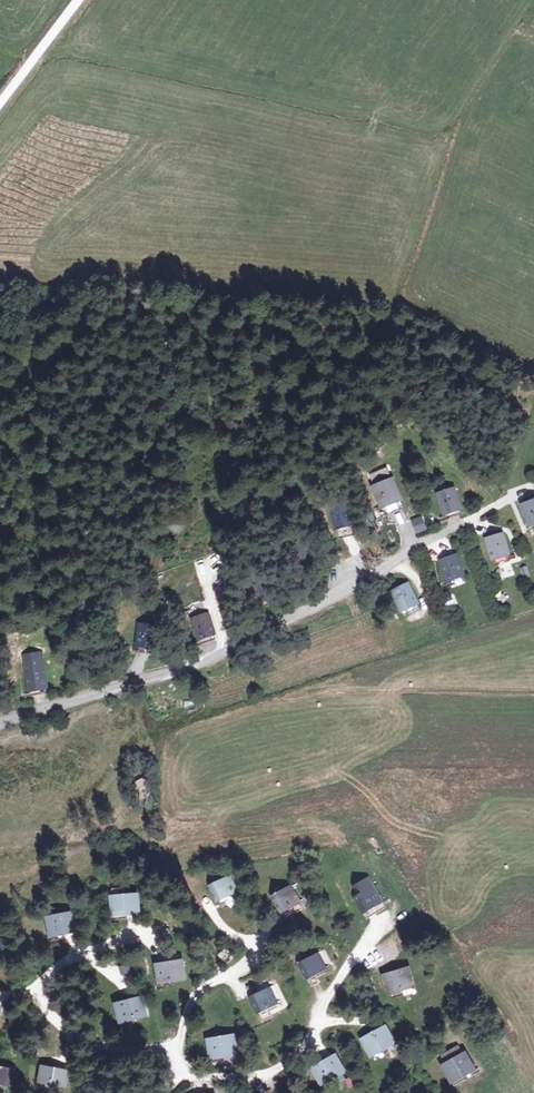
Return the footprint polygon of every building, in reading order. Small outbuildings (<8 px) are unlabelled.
[(377,485),(385,508),(404,502),(395,478),(377,485)] [(442,495),(448,514),(460,510),(454,492),(442,495)] [(338,510),(341,531),(357,526),(352,507),(338,510)] [(420,515),(409,520),(415,534),(427,529),(420,515)] [(490,538),(496,559),(510,555),(504,534),(490,538)] [(442,560),(449,581),(462,576),(455,556),(442,560)] [(395,591),(405,611),(418,606),(409,585),(395,591)] [(237,597),(246,618),(258,613),(250,592),(237,597)] [(181,629),(187,651),(201,648),(195,625),(181,629)] [(139,627),(140,647),(156,646),(155,626),(139,627)] [(27,668),(31,692),(45,690),(41,666),(27,668)] [(423,755),(424,769),(439,769),(438,754),(423,755)] [(143,778),(135,781),(141,798),(150,795),(143,778)] [(214,886),(221,903),(239,894),(231,879),(214,886)] [(356,899),(364,914),(384,903),(375,889),(356,899)] [(275,900),(281,915),(300,908),(293,892),(275,900)] [(114,897),(116,915),(140,912),(138,894),(114,897)] [(51,919),(52,935),(76,933),(75,918),(51,919)] [(220,955),(226,964),(235,959),(228,949),(220,955)] [(301,966),(310,979),(330,967),(321,953),(301,966)] [(159,965),(162,981),(185,978),(182,961),(159,965)] [(129,963),(118,966),(121,975),(131,972),(129,963)] [(386,970),(392,989),(415,982),(409,965),(386,970)] [(250,999),(260,1013),(277,1001),(267,987),(250,999)] [(118,1002),(120,1021),(145,1016),(142,999),(118,1002)] [(364,1041),(374,1056),(395,1043),(386,1028),(364,1041)] [(211,1041),(215,1057),(239,1051),(235,1035),(211,1041)] [(446,1069),(457,1085),(477,1073),(466,1057),(463,1059),(458,1051),(444,1059),(449,1067),(446,1069)] [(313,1068),(322,1083),(345,1069),(335,1054),(313,1068)] [(45,1066),(42,1083),(68,1088),(71,1072),(45,1066)] [(8,1087),(12,1072),(0,1069),(0,1085),(8,1087)]
